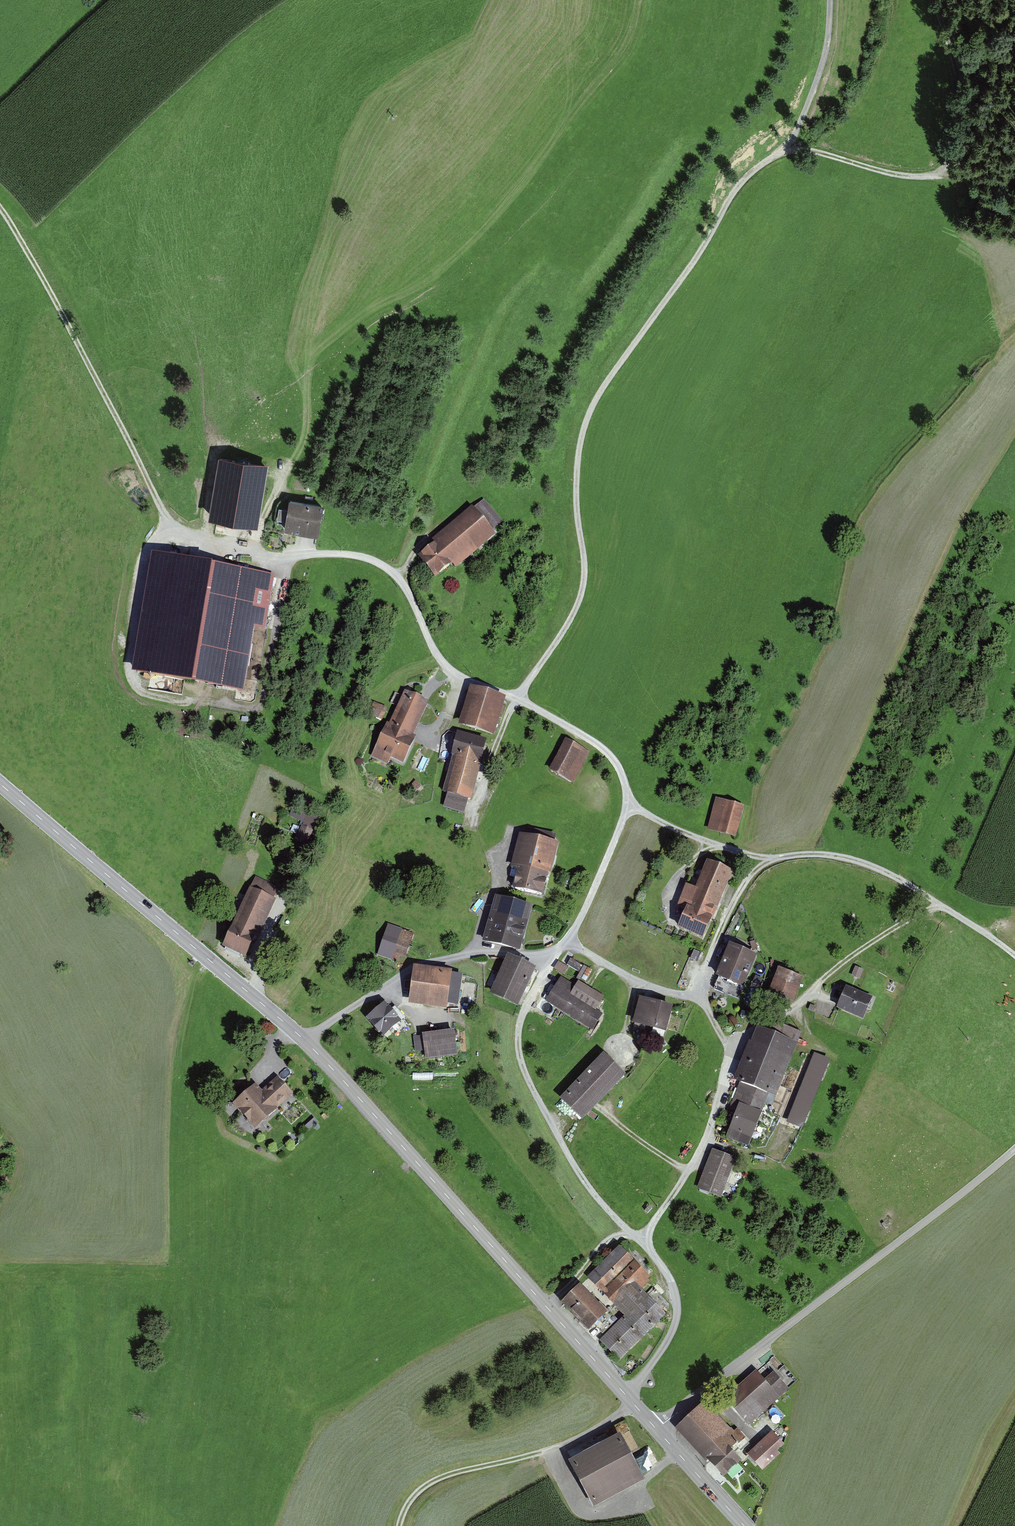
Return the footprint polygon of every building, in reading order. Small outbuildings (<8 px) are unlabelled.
[(268,466),(220,459),(210,520),(258,527),(268,466)] [(506,523),(487,500),(479,507),(476,503),(433,539),(439,546),(426,557),(440,575),(456,562),(462,568),(501,536),(496,531),(506,523)] [(326,508),(291,502),(286,530),(321,536),(326,508)] [(277,529),(284,530),(288,508),(280,507),(277,529)] [(272,573),(154,553),(133,669),(239,688),(250,626),(262,628),(272,573)] [(504,699),(469,687),(457,723),(492,734),(504,699)] [(432,703),(409,693),(394,725),(387,721),(371,757),(389,765),(393,757),(409,764),(422,735),(418,734),(432,703)] [(391,709),(375,701),(372,708),(380,711),(377,718),(385,721),(391,709)] [(487,740),(457,731),(440,790),(450,793),(445,808),(461,813),(465,798),(470,799),(487,740)] [(572,781),(588,752),(567,740),(550,769),(572,781)] [(422,786),(415,780),(409,788),(415,794),(422,786)] [(715,798),(707,831),(736,838),(744,805),(715,798)] [(299,828),(298,842),(309,843),(311,829),(299,828)] [(558,845),(517,834),(509,866),(518,869),(513,889),(545,897),(558,845)] [(730,871),(707,861),(696,886),(685,882),(674,906),(685,911),(679,926),(706,937),(713,920),(710,918),(730,871)] [(250,955),(282,887),(259,876),(227,944),(250,955)] [(497,893),(484,939),(522,949),(534,903),(497,893)] [(418,935),(392,926),(382,957),(403,964),(406,956),(411,957),(418,935)] [(730,942),(716,975),(744,986),(758,953),(730,942)] [(489,995),(518,1008),(536,968),(508,955),(489,995)] [(588,966),(574,958),(571,964),(585,971),(588,966)] [(570,967),(559,961),(556,968),(567,973),(570,967)] [(864,970),(855,966),(851,976),(859,980),(864,970)] [(467,974),(419,967),(414,1005),(452,1011),(453,1003),(462,1004),(467,974)] [(803,979),(778,970),(769,994),(794,1003),(803,979)] [(593,1030),(605,1012),(598,1007),(606,994),(580,978),(575,986),(561,977),(546,1000),(593,1030)] [(837,1007),(863,1018),(872,996),(846,985),(837,1007)] [(674,1005),(640,995),(633,1020),(667,1030),(674,1005)] [(408,1022),(390,1002),(372,1018),(389,1038),(408,1022)] [(772,1103),(796,1041),(758,1026),(731,1096),(741,1099),(739,1104),(762,1113),(767,1101),(772,1103)] [(459,1031),(427,1034),(430,1059),(462,1056),(459,1031)] [(416,1057),(424,1056),(423,1036),(415,1036),(416,1057)] [(627,1073),(604,1051),(561,1096),(583,1118),(627,1073)] [(834,1061),(816,1053),(788,1119),(807,1127),(834,1061)] [(277,1075),(261,1089),(255,1083),(234,1102),(257,1127),(294,1094),(277,1075)] [(749,1144),(762,1113),(739,1104),(727,1135),(749,1144)] [(739,1160),(714,1150),(698,1188),(722,1198),(739,1160)] [(623,1359),(668,1314),(643,1289),(653,1278),(620,1244),(587,1276),(626,1315),(603,1339),(623,1359)] [(607,1312),(579,1284),(563,1300),(590,1328),(607,1312)] [(748,1425),(799,1381),(785,1365),(775,1373),(765,1362),(724,1397),(748,1425)] [(705,1398),(675,1425),(721,1476),(743,1456),(734,1446),(742,1439),(705,1398)] [(781,1452),(787,1446),(771,1429),(748,1452),(763,1468),(772,1459),(776,1463),(784,1455),(781,1452)] [(593,1506),(645,1480),(621,1433),(569,1459),(593,1506)]
